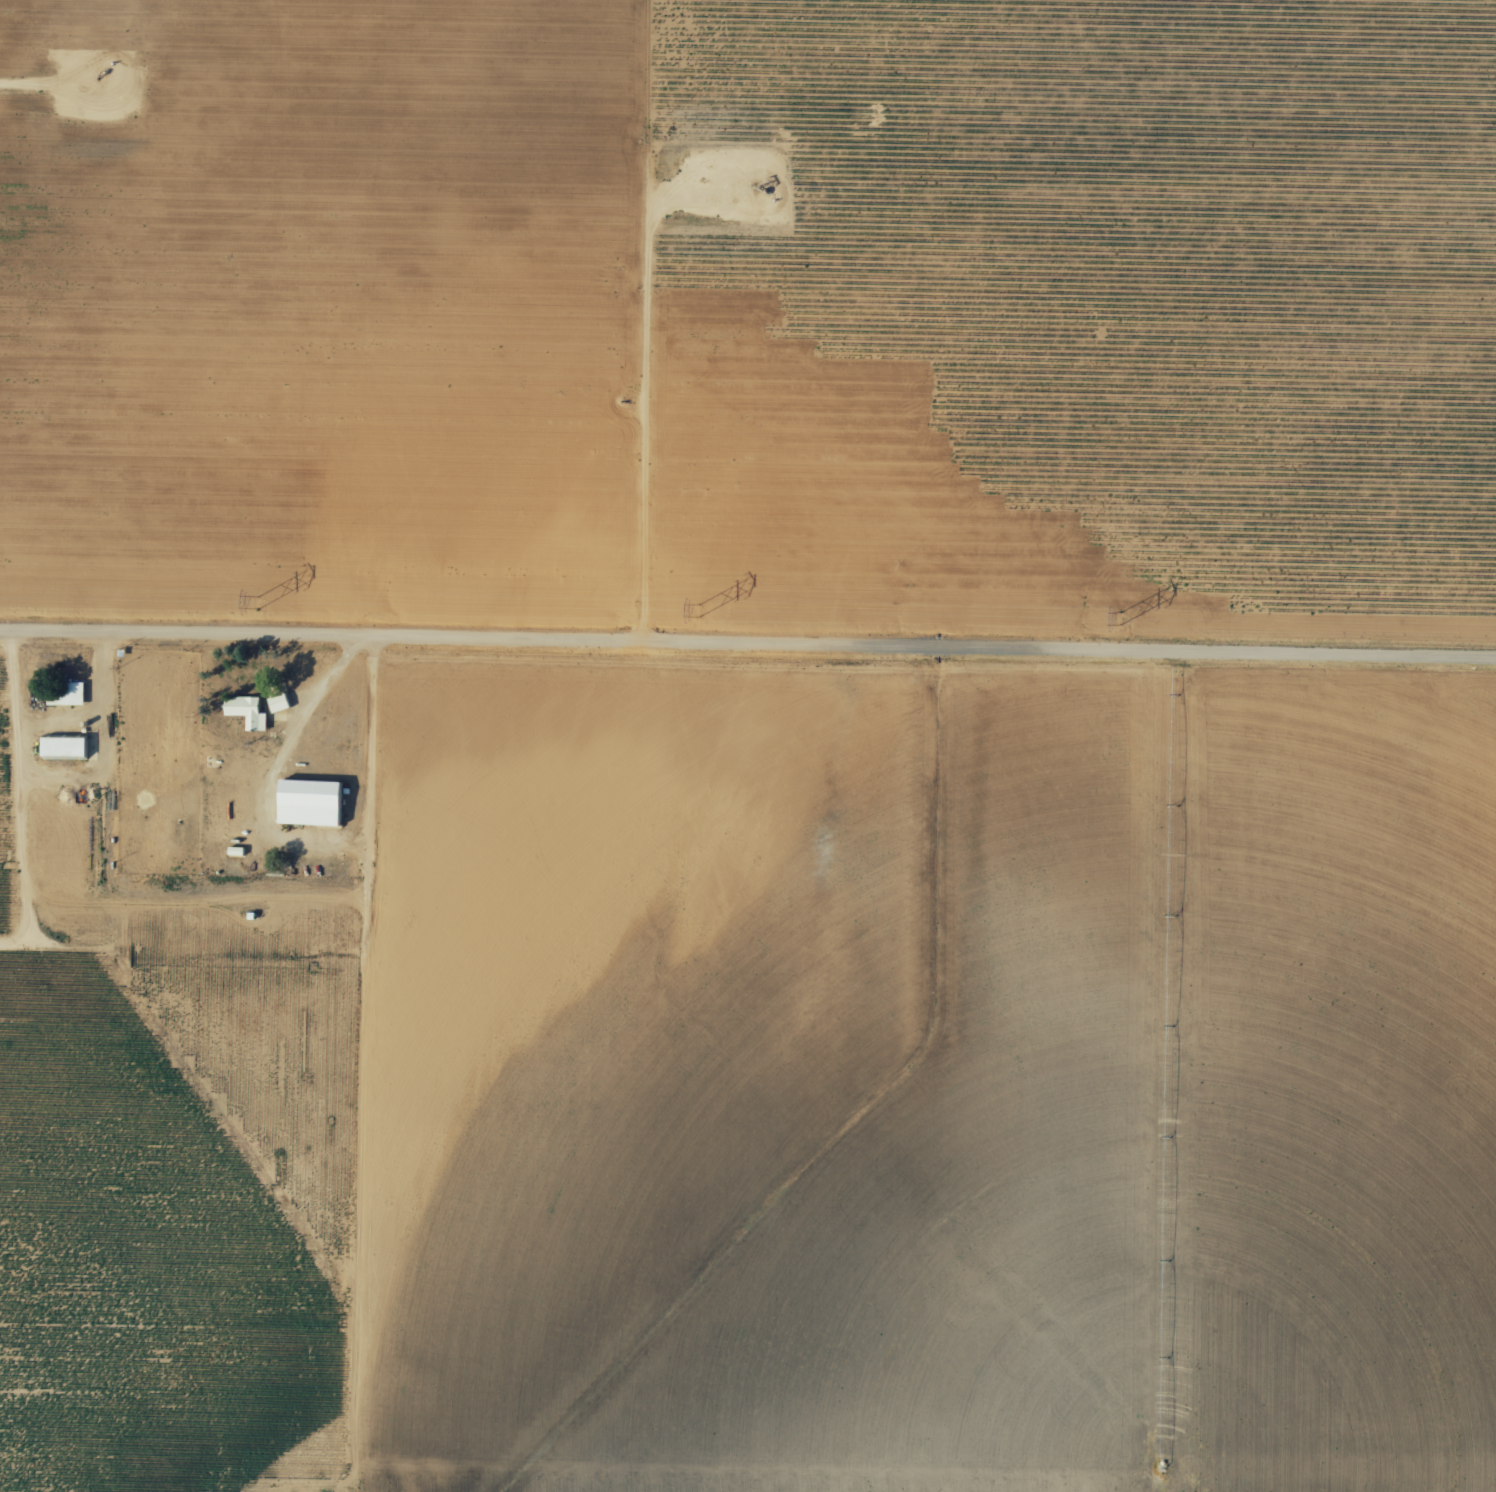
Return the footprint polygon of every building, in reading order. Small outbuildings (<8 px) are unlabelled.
[(43,757),(87,758),(87,737),(43,735),(43,757)] [(343,780),(281,778),(280,823),(341,825),(343,780)]
